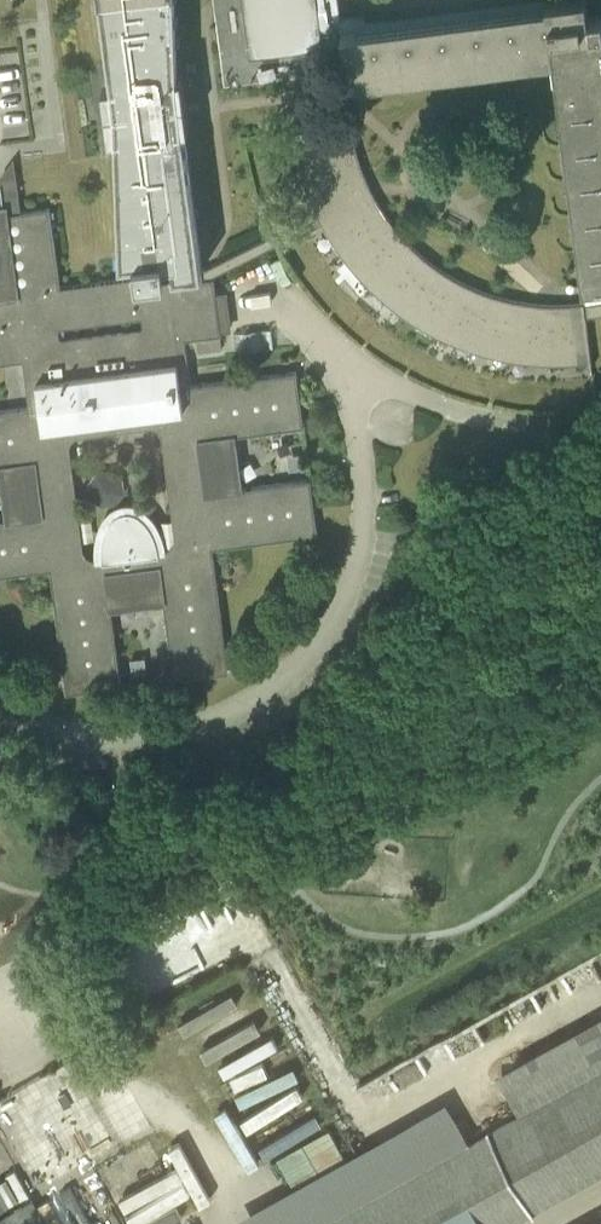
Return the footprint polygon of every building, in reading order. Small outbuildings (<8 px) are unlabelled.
[(296,371),(191,385),(185,339),(221,334),(213,278),(203,279),(202,269),(177,82),(175,0),(100,0),(114,108),(119,261),(134,259),(136,277),(60,287),(49,208),(21,211),(18,190),(2,192),(1,184),(0,184),(0,188),(3,213),(0,214),(0,363),(23,360),(29,406),(0,410),(0,466),(5,465),(12,518),(0,519),(0,575),(50,569),(66,692),(121,685),(110,602),(162,595),(173,678),(228,671),(212,547),(317,534),(310,479),(235,489),(229,436),(303,426),(296,371)] [(249,54),(343,43),(348,83),(419,74),(489,65),(490,64),(553,56),(564,143),(573,214),(583,285),(600,282),(600,14),(588,15),(586,0),(505,0),(366,17),(365,10),(340,13),(338,0),(242,0),(249,54)] [(374,198),(368,186),(367,184),(363,174),(360,165),(357,155),(352,135),(350,125),(352,125),(351,123),(286,132),(287,133),(293,133),(297,151),(302,172),(307,189),(315,209),(317,212),(322,221),(323,225),(337,247),(346,259),(363,280),(381,297),(392,306),(413,321),(436,334),(459,345),(473,350),(498,356),(524,361),(550,363),(565,363),(589,361),(590,367),(592,367),(585,316),(583,303),(584,303),(583,302),(582,302),(582,303),(562,305),(552,305),(531,304),(511,300),(491,295),(481,291),(462,283),(444,272),(427,260),(419,254),(405,240),(391,224),(384,214),(374,198)] [(213,276),(322,221),(317,212),(205,268),(202,269),(203,279),(213,278),(213,276)] [(584,303),(583,303),(585,316),(600,314),(600,301),(584,303)] [(169,683),(158,684),(160,699),(171,697),(169,683)] [(201,1029),(255,1004),(249,991),(195,1017),(201,1029)] [(273,1164),(331,1134),(310,1096),(273,1116),(262,1095),(293,1078),(272,1038),(223,1063),(230,1077),(219,1082),(236,1113),(244,1109),(273,1164)] [(324,1223),(508,1223),(600,1172),(600,1070),(324,1223)] [(93,1204),(153,1176),(141,1149),(81,1177),(93,1204)] [(0,1181),(0,1211),(19,1200),(7,1178),(0,1181)] [(0,1219),(0,1223),(11,1223),(6,1216),(0,1219)]
